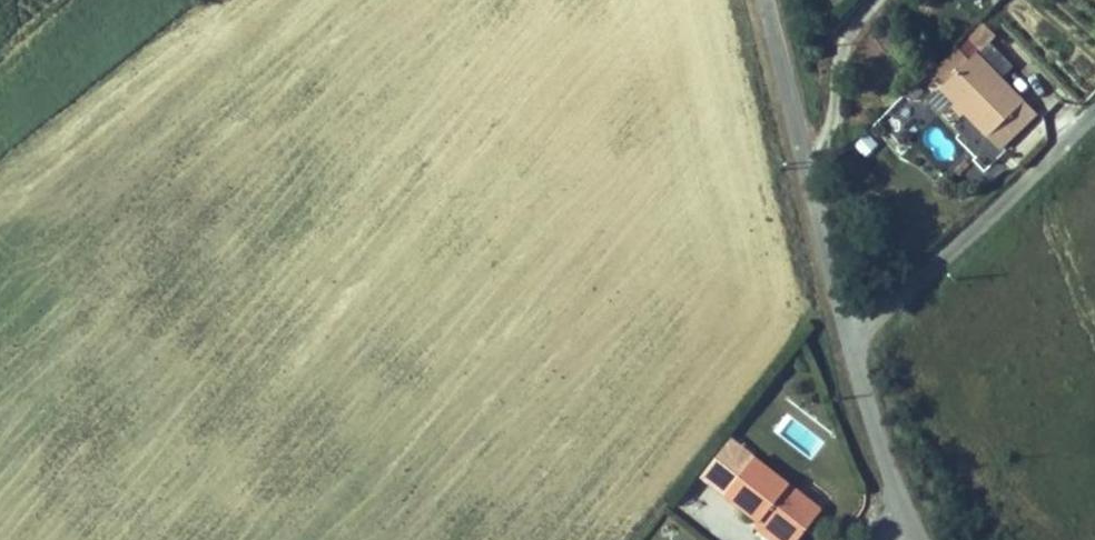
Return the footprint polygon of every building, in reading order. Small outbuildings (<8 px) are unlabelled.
[(1034,107),(977,46),(939,81),(997,142),(1034,107)] [(770,539),(788,539),(810,512),(743,458),(714,495),(748,522),(770,539)] [(748,522),(744,527),(760,539),(770,539),(748,522)]
